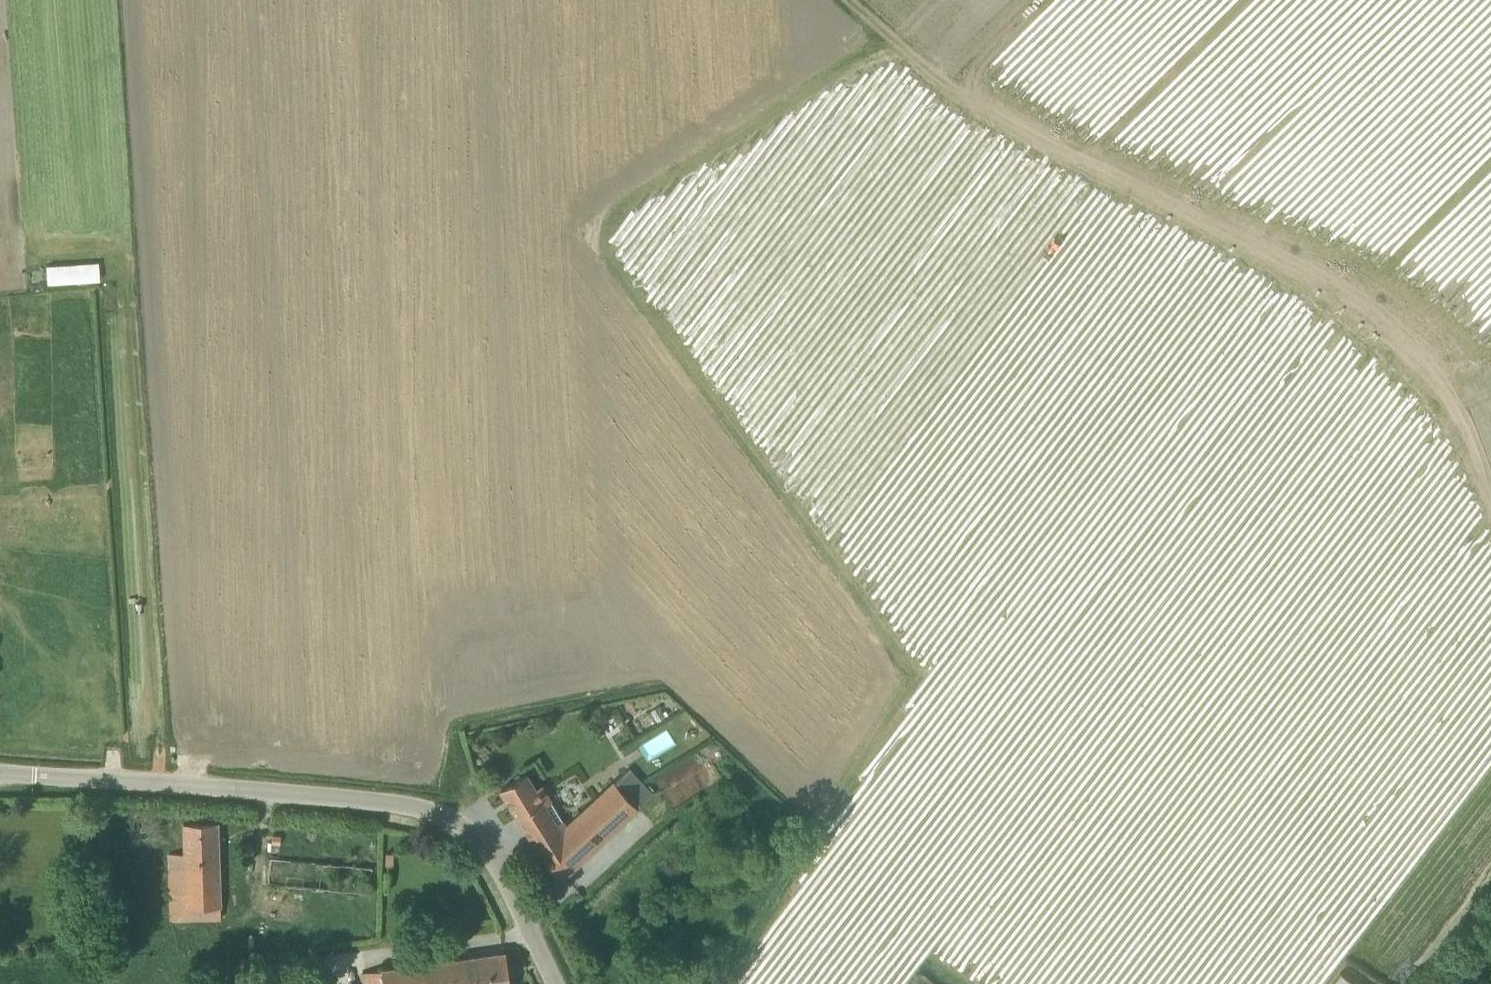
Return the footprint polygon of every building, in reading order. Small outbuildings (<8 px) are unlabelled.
[(102,261),(49,263),(50,282),(103,280),(102,261)] [(676,743),(664,725),(638,741),(650,759),(676,743)] [(535,788),(526,773),(500,790),(538,852),(562,879),(639,808),(614,781),(566,825),(541,785),(535,788)] [(184,823),(185,853),(170,853),(172,920),(221,919),(217,822),(184,823)] [(281,844),(281,836),(273,835),(272,844),(281,844)] [(506,952),(362,974),(363,983),(423,983),(464,978),(464,981),(468,980),(469,983),(510,983),(506,952)] [(1333,983),(1355,983),(1341,973),(1333,983)]
